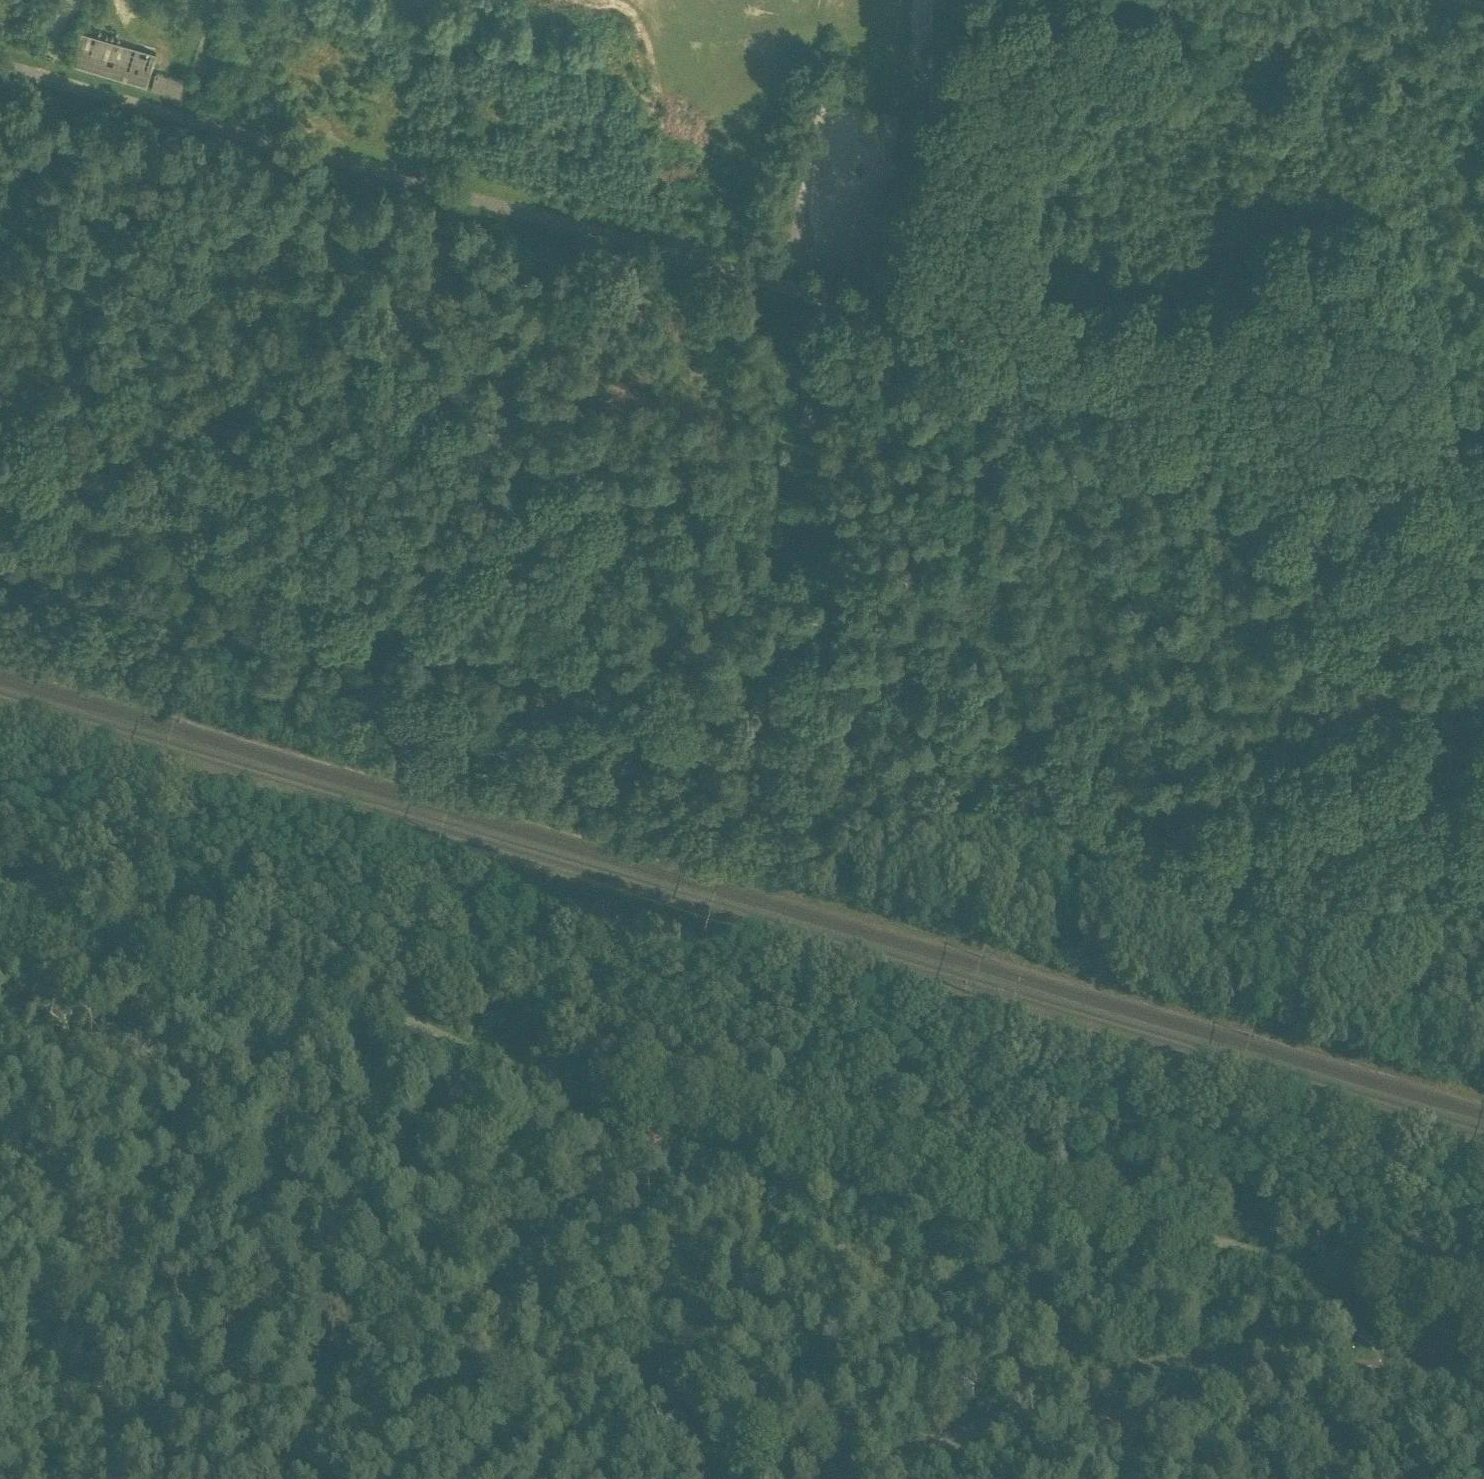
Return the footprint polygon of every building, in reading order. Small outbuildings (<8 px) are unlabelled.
[(73,63),(147,85),(156,53),(82,32),(73,63)] [(157,72),(153,86),(183,95),(188,80),(157,72)]
